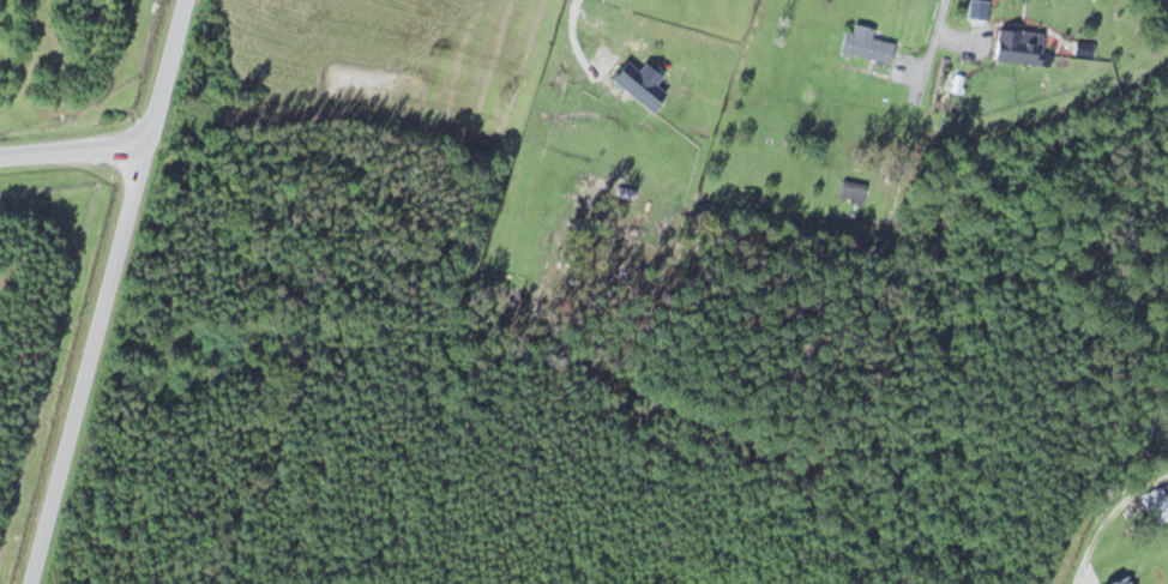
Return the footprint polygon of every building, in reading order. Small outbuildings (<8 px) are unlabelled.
[(872,28),(851,23),(849,32),(842,31),(837,52),(889,64),(894,43),(870,37),(872,28)] [(989,59),(1039,65),(1043,33),(993,27),(989,59)] [(861,205),(866,185),(840,179),(836,199),(861,205)] [(1150,528),(1167,521),(1167,483),(1138,494),(1150,528)] [(1128,575),(1104,583),(1131,583),(1128,575)]
